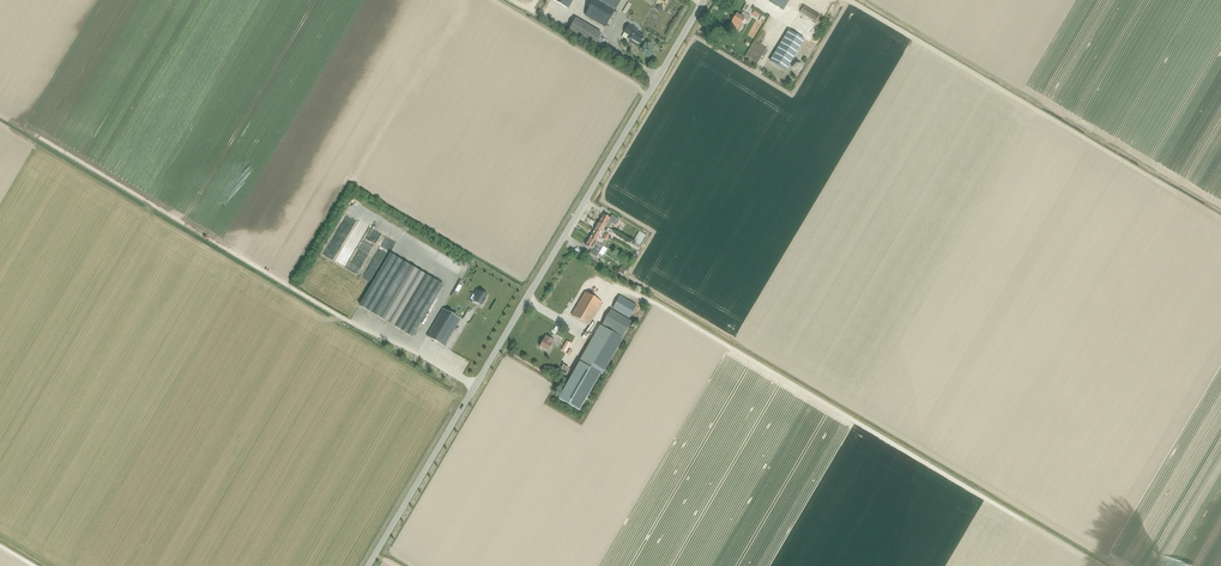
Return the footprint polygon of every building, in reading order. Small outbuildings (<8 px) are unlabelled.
[(568,9),(573,0),(554,0),(568,9)] [(615,10),(622,0),(594,0),(585,15),(605,27),(615,10)] [(784,9),(789,0),(769,0),(784,9)] [(803,6),(799,12),(820,25),(824,18),(803,6)] [(732,21),(740,26),(744,19),(748,22),(751,17),(743,12),(740,16),(736,14),(732,21)] [(601,34),(575,18),(568,31),(594,46),(601,34)] [(640,44),(644,37),(637,34),(639,31),(628,25),(624,33),(629,36),(628,37),(640,44)] [(786,71),(804,40),(788,30),(770,61),(786,71)] [(607,41),(600,37),(595,47),(601,50),(607,41)] [(605,226),(609,228),(612,223),(615,225),(619,219),(612,215),(610,218),(604,214),(599,222),(605,226)] [(601,234),(605,226),(599,222),(594,230),(601,234)] [(596,242),(601,234),(594,230),(590,238),(596,242)] [(640,245),(646,235),(639,231),(633,241),(640,245)] [(354,247),(361,239),(353,233),(346,241),(354,247)] [(590,238),(585,246),(592,249),(589,253),(596,257),(603,246),(596,242),(590,238)] [(390,254),(359,305),(413,337),(443,286),(390,254)] [(477,296),(474,301),(481,306),(482,304),(485,299),(487,295),(480,291),(477,290),(474,295),(477,296)] [(585,292),(572,315),(589,325),(602,302),(585,292)] [(636,305),(619,296),(612,308),(629,318),(636,305)] [(443,309),(427,336),(444,346),(460,319),(443,309)] [(631,321),(611,309),(602,325),(622,337),(631,321)] [(600,325),(579,361),(581,363),(602,375),(623,339),(600,325)] [(546,336),(539,347),(548,352),(554,341),(546,336)] [(566,352),(571,342),(566,339),(561,349),(566,352)] [(581,363),(559,399),(581,411),(602,375),(581,363)]
